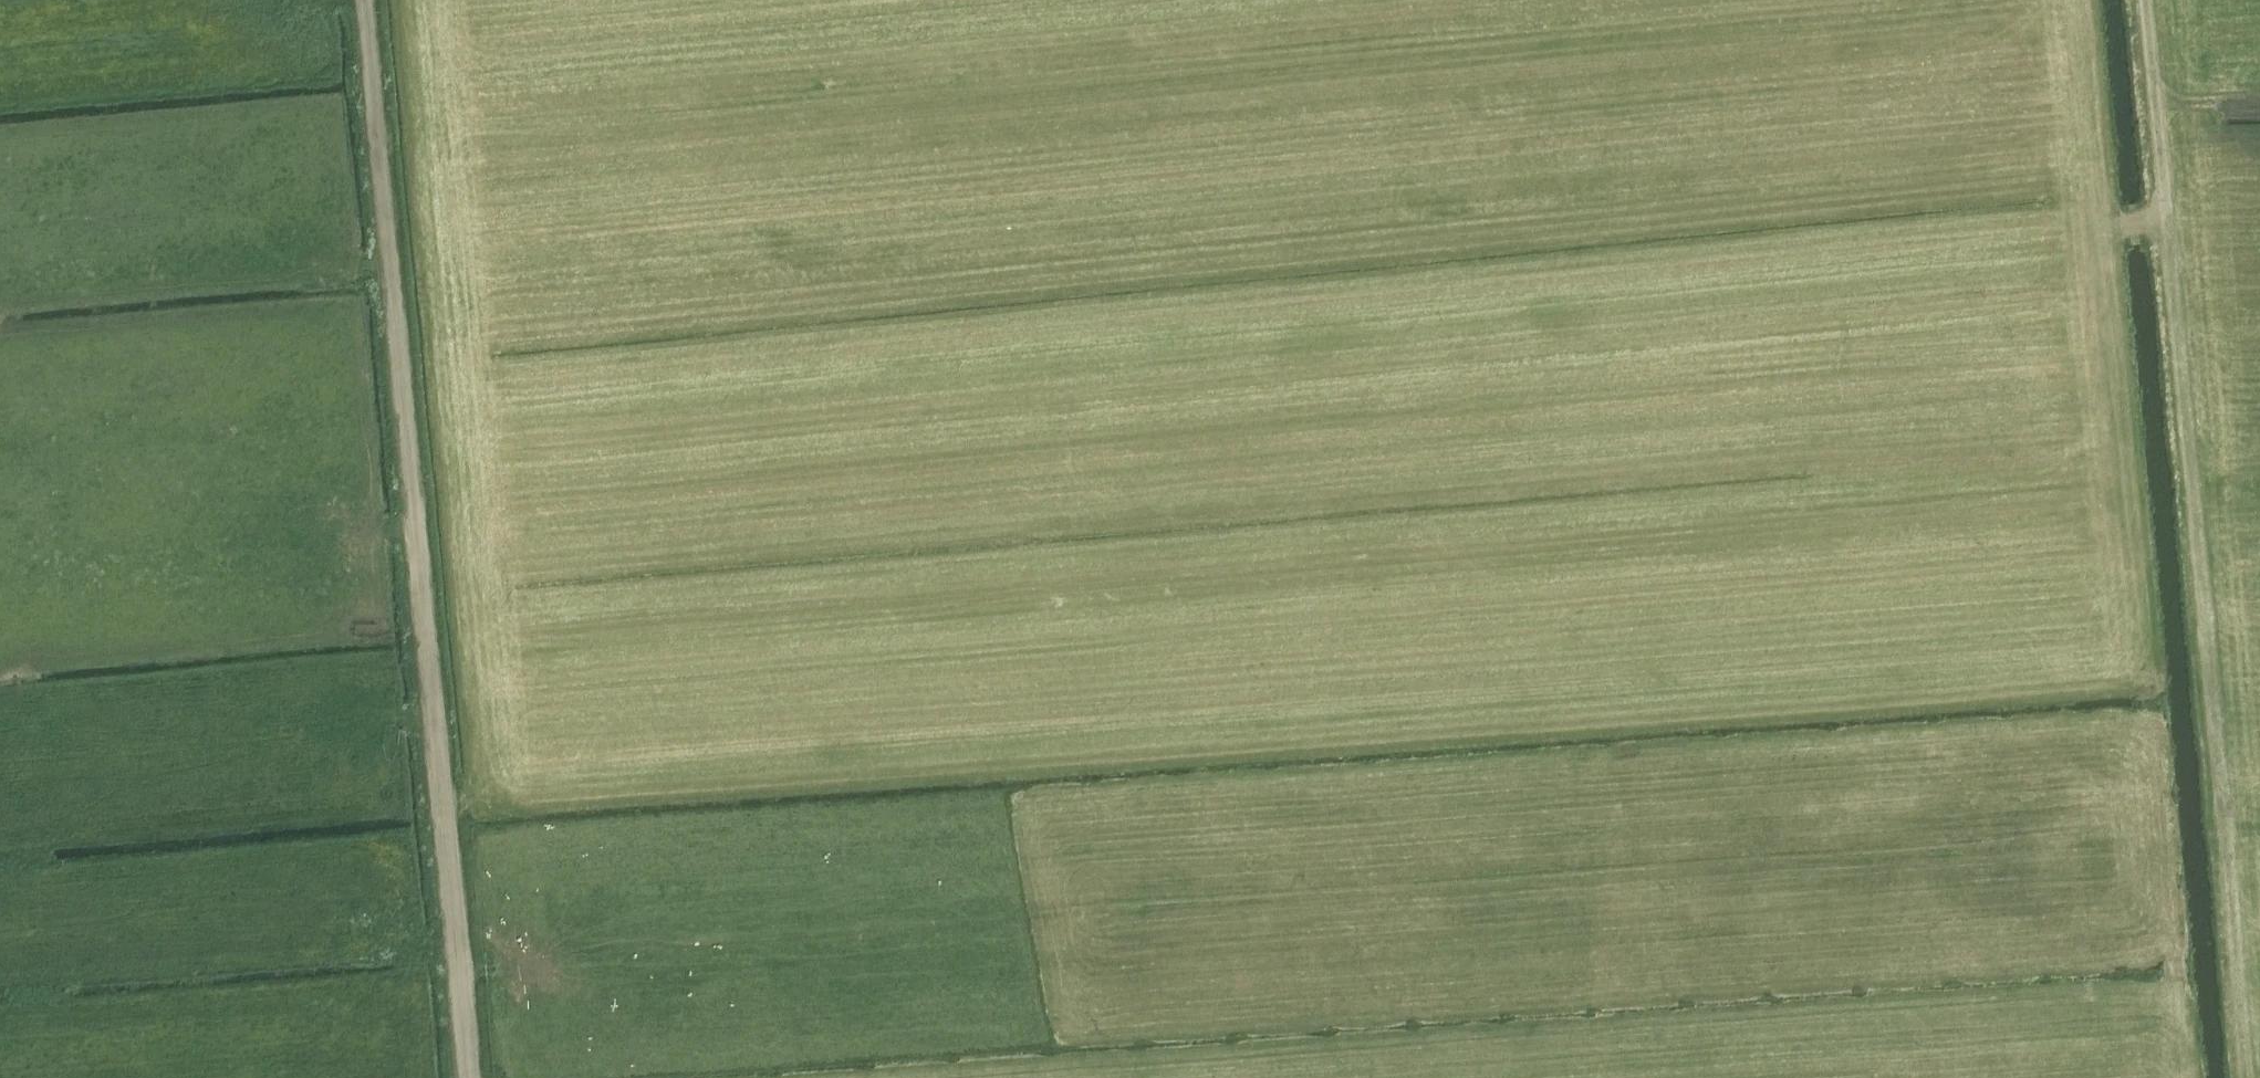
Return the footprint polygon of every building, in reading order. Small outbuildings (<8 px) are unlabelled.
[(2138,244),(2123,245),(2124,261),(2139,260),(2138,244)]
